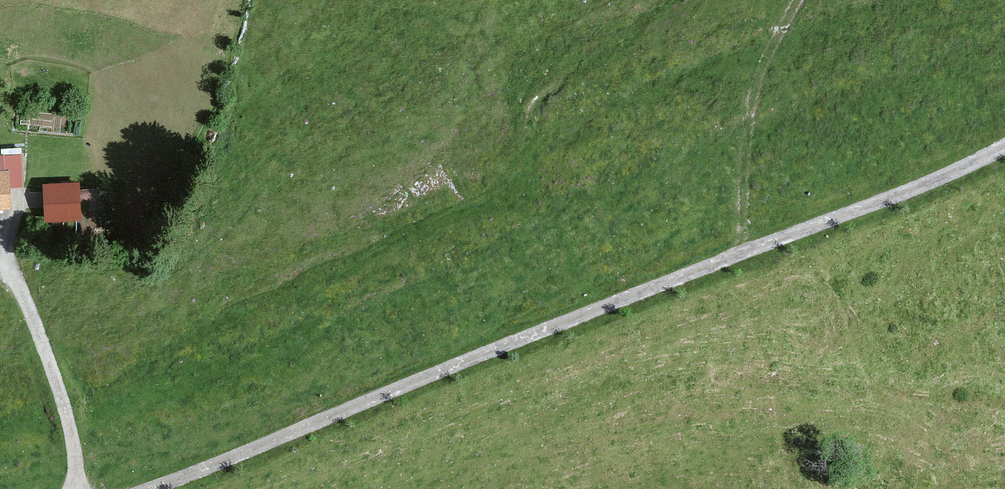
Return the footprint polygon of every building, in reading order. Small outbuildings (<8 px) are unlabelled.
[(24,194),(24,154),(0,154),(0,194),(24,194)] [(67,185),(42,187),(45,222),(70,221),(67,185)]
